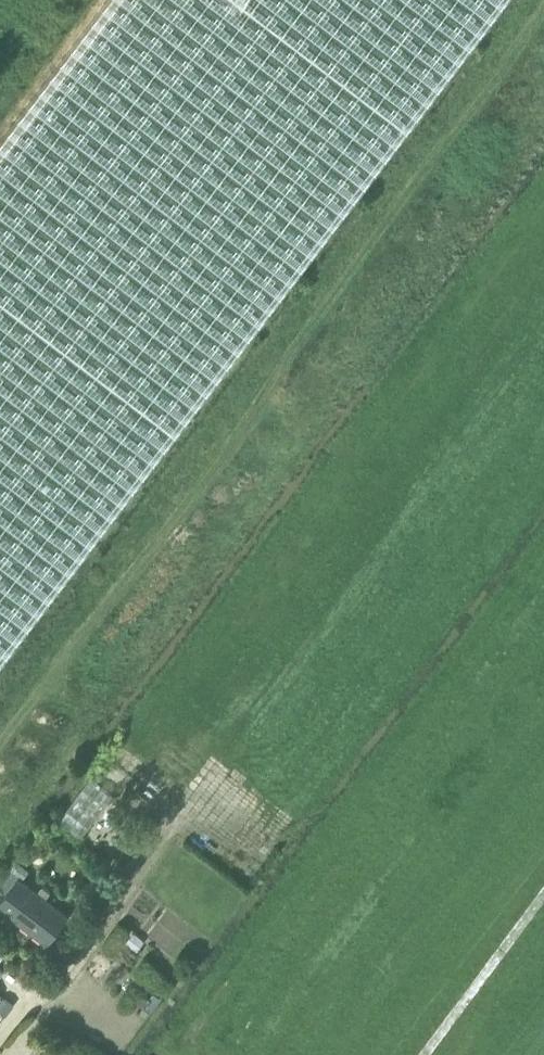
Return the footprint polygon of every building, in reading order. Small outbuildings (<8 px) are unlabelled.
[(504,0),(103,0),(49,72),(0,138),(0,661),(504,0)] [(92,778),(61,820),(83,837),(114,795),(92,778)] [(30,930),(47,943),(68,915),(51,902),(46,899),(51,893),(42,886),(38,892),(19,879),(0,905),(0,908),(30,930)] [(0,1004),(0,1011),(7,1017),(15,1007),(4,998),(0,1004)]
